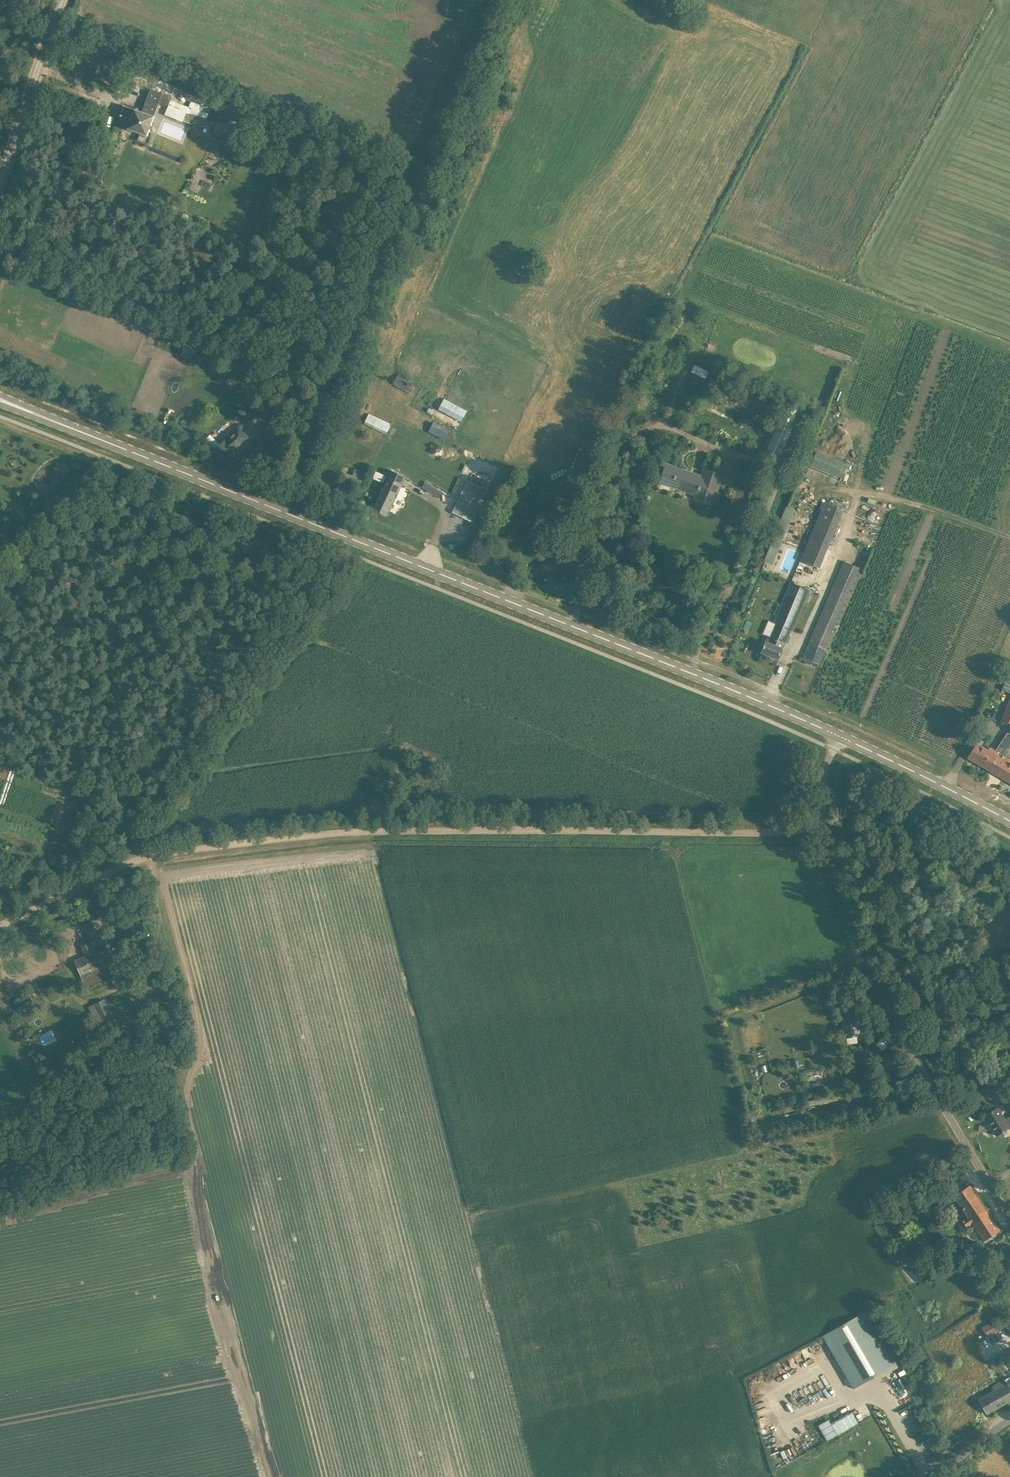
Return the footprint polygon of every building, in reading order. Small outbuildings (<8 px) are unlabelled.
[(168,107),(169,105),(171,100),(172,96),(150,88),(142,112),(124,105),(120,116),(131,119),(128,129),(148,136),(159,104),(168,107)] [(206,120),(208,114),(210,109),(201,105),(194,102),(189,113),(187,112),(183,121),(193,124),(193,123),(196,116),(206,120)] [(399,374),(393,383),(408,391),(414,382),(399,374)] [(290,403),(288,403),(289,399),(282,396),(278,408),(288,411),(290,403)] [(770,401),(768,408),(767,411),(776,415),(779,405),(770,401)] [(386,433),(391,423),(369,414),(365,423),(386,433)] [(275,434),(277,429),(266,424),(255,451),(266,456),(275,434)] [(229,436),(214,450),(227,464),(237,454),(234,451),(248,437),(240,429),(231,437),(229,436)] [(430,451),(438,455),(443,446),(435,442),(430,451)] [(757,465),(748,462),(745,471),(754,474),(757,465)] [(659,482),(696,494),(694,498),(712,504),(722,474),(705,468),(702,476),(665,464),(659,482)] [(391,470),(377,499),(372,508),(387,515),(406,477),(391,470)] [(359,486),(362,479),(352,476),(343,473),(340,480),(341,480),(347,482),(359,486)] [(452,512),(473,521),(488,489),(467,479),(452,512)] [(354,486),(339,481),(335,492),(350,497),(354,486)] [(825,501),(800,559),(819,567),(844,509),(825,501)] [(779,550),(782,541),(773,538),(770,546),(779,550)] [(562,563),(579,570),(583,560),(566,553),(562,563)] [(851,595),(862,568),(844,560),(833,587),(809,642),(803,657),(819,664),(825,649),(827,650),(851,595)] [(610,572),(601,568),(599,568),(595,577),(607,582),(610,572)] [(809,589),(791,582),(774,623),(776,623),(776,624),(768,621),(762,634),(768,636),(761,651),(778,658),(782,649),(790,630),(792,630),(809,589)] [(620,608),(629,611),(638,590),(630,586),(620,608)] [(1001,720),(1009,723),(1009,698),(1001,720)] [(968,757),(1002,777),(1007,769),(1001,765),(1006,756),(992,748),(990,751),(976,743),(968,757)] [(1006,756),(1001,765),(1007,769),(1002,777),(1009,782),(1009,759),(1006,756)] [(66,918),(55,923),(59,931),(70,926),(66,918)] [(54,934),(59,931),(55,923),(50,925),(54,934)] [(118,974),(113,962),(117,961),(105,931),(97,934),(93,923),(85,926),(91,941),(82,945),(85,955),(75,959),(85,986),(118,974)] [(125,959),(132,956),(129,950),(123,953),(125,959)] [(101,1034),(105,1032),(117,1026),(104,999),(88,1007),(101,1034)] [(844,1016),(845,1026),(859,1024),(857,1014),(844,1016)] [(88,1039),(98,1034),(92,1024),(83,1028),(88,1039)] [(896,1054),(893,1055),(892,1052),(884,1056),(889,1070),(901,1065),(896,1054)] [(879,1110),(885,1109),(885,1110),(892,1108),(890,1093),(883,1094),(883,1098),(877,1099),(874,1099),(875,1105),(878,1104),(879,1110)] [(1005,1119),(998,1107),(984,1115),(996,1135),(1009,1127),(1009,1116),(1005,1119)] [(33,1109),(27,1114),(26,1114),(33,1122),(39,1117),(33,1110),(33,1109)] [(764,1121),(763,1113),(755,1114),(757,1133),(763,1132),(763,1130),(768,1129),(767,1121),(764,1121)] [(942,1171),(932,1178),(937,1186),(948,1179),(942,1171)] [(984,1240),(1000,1230),(970,1185),(954,1195),(968,1217),(962,1220),(966,1227),(972,1223),(984,1240)] [(864,1311),(823,1335),(854,1387),(894,1364),(864,1311)] [(993,1320),(983,1326),(988,1336),(999,1330),(993,1320)] [(999,1354),(992,1358),(996,1364),(1002,1360),(999,1354)] [(1009,1377),(993,1386),(995,1390),(979,1399),(987,1413),(1009,1400),(1009,1379),(1009,1377)] [(915,1384),(908,1388),(911,1394),(918,1390),(915,1384)] [(853,1412),(832,1424),(838,1434),(858,1422),(853,1412)]
